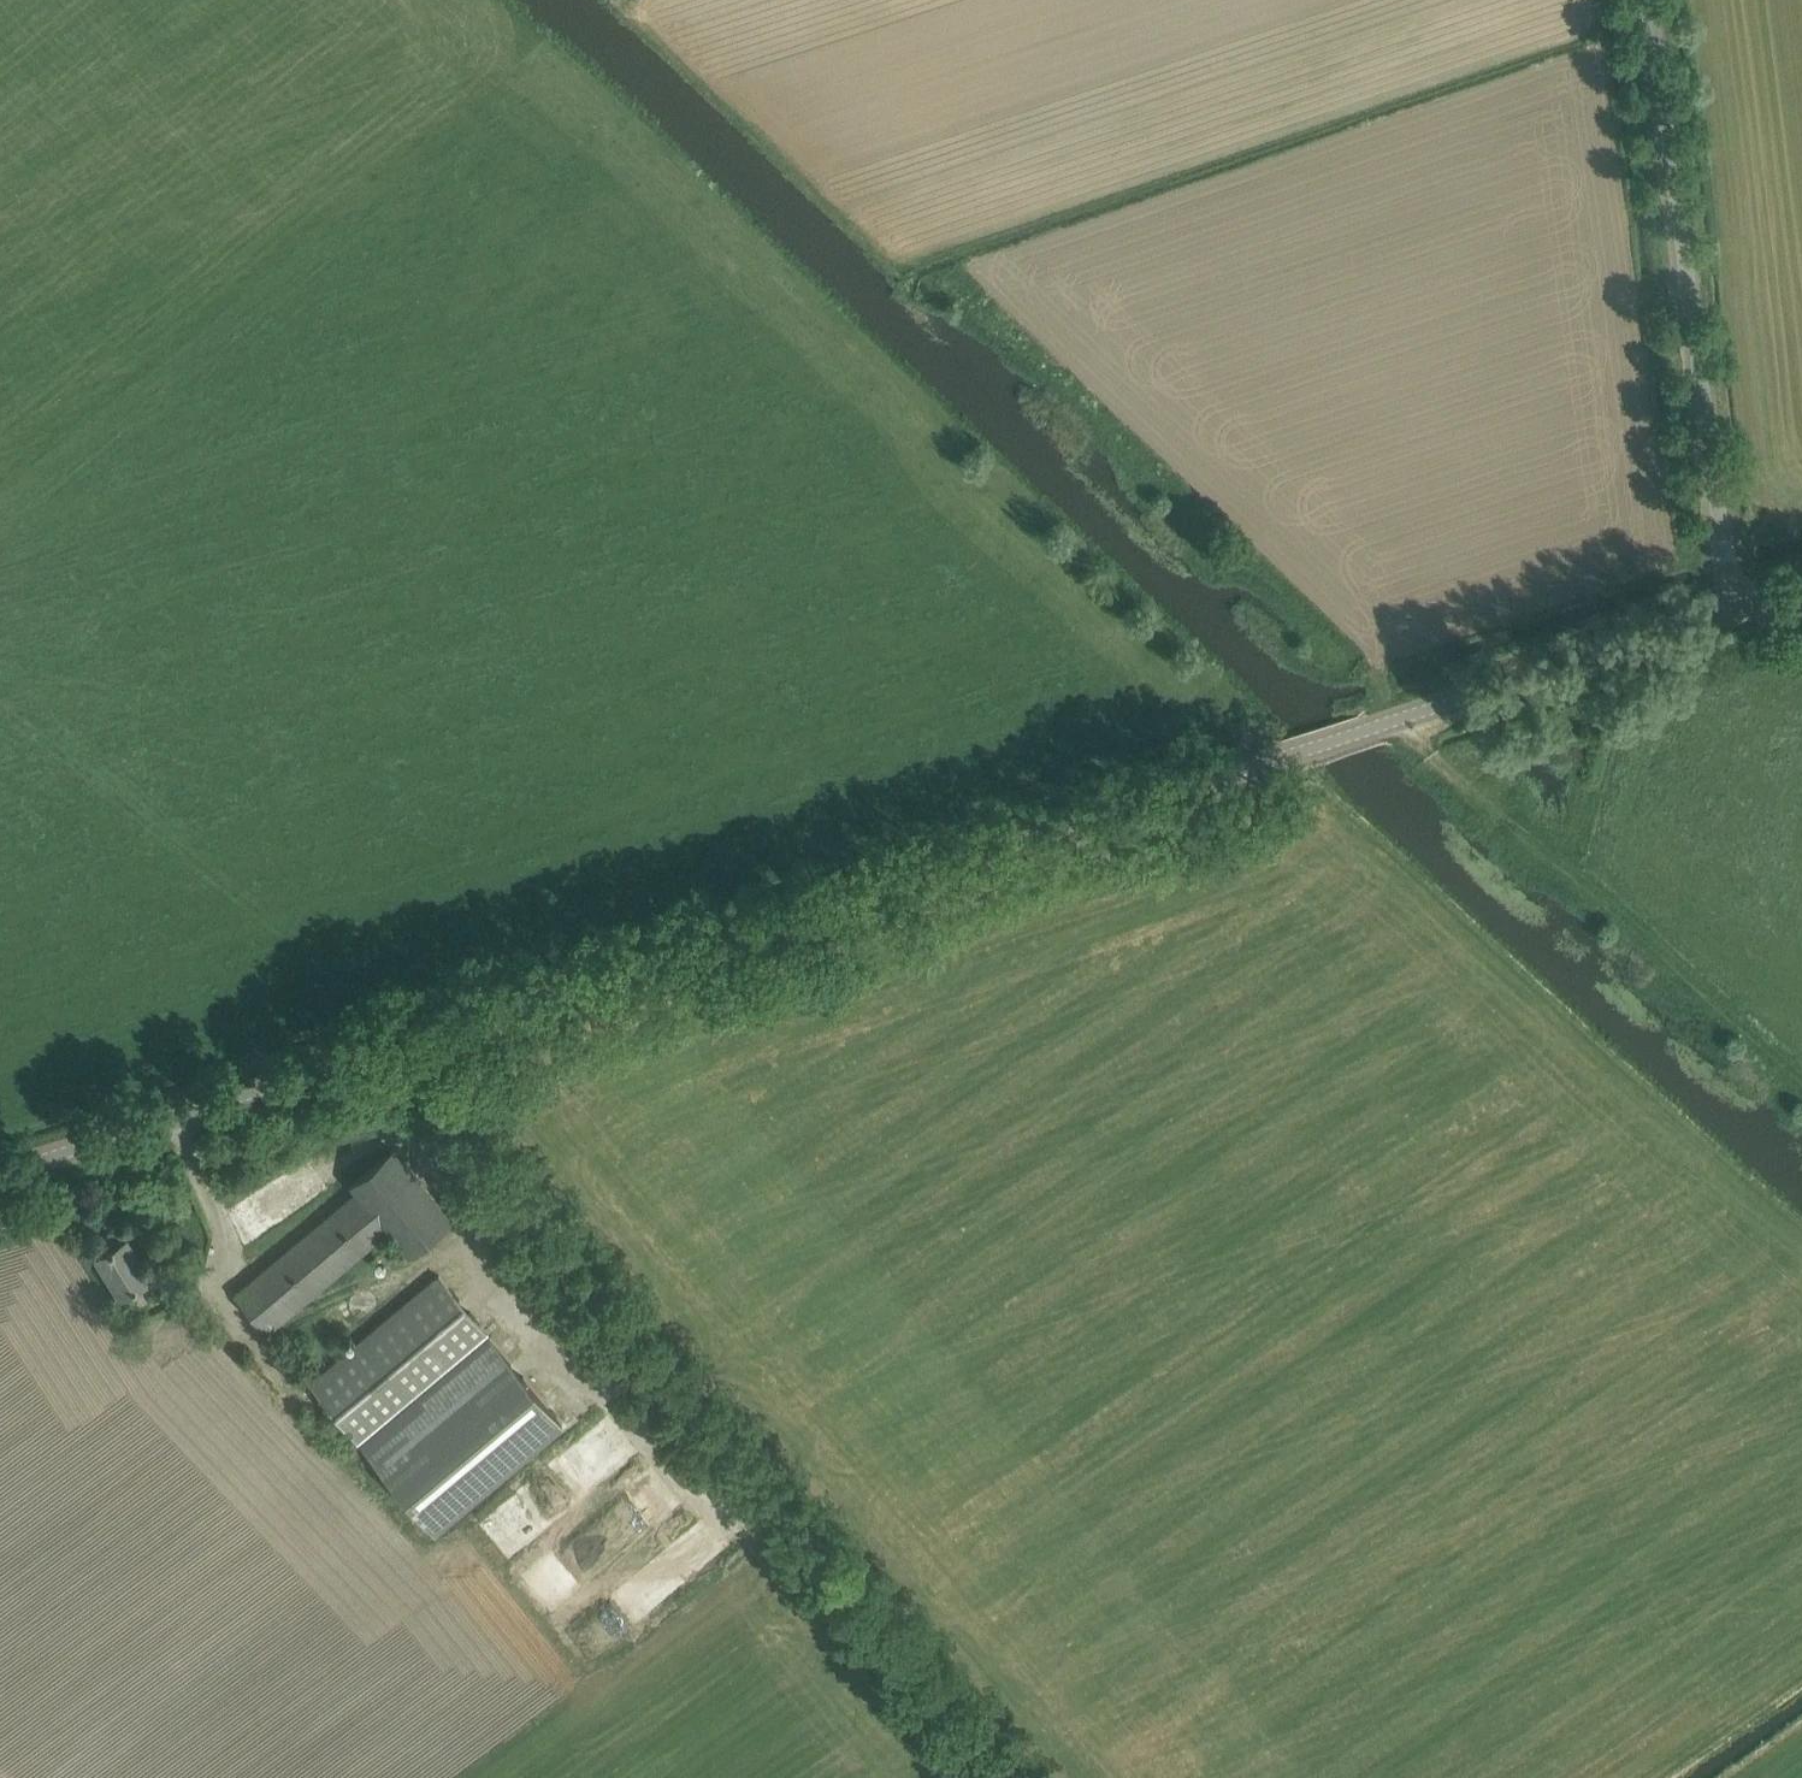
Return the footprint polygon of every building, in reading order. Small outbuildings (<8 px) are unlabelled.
[(236,1293),(251,1311),(267,1330),(387,1229),(406,1252),(450,1215),(394,1149),(351,1184),(357,1191),(236,1293)] [(97,1256),(109,1276),(121,1295),(151,1276),(127,1237),(97,1256)] [(310,1386),(432,1532),(562,1424),(439,1277),(310,1386)]
